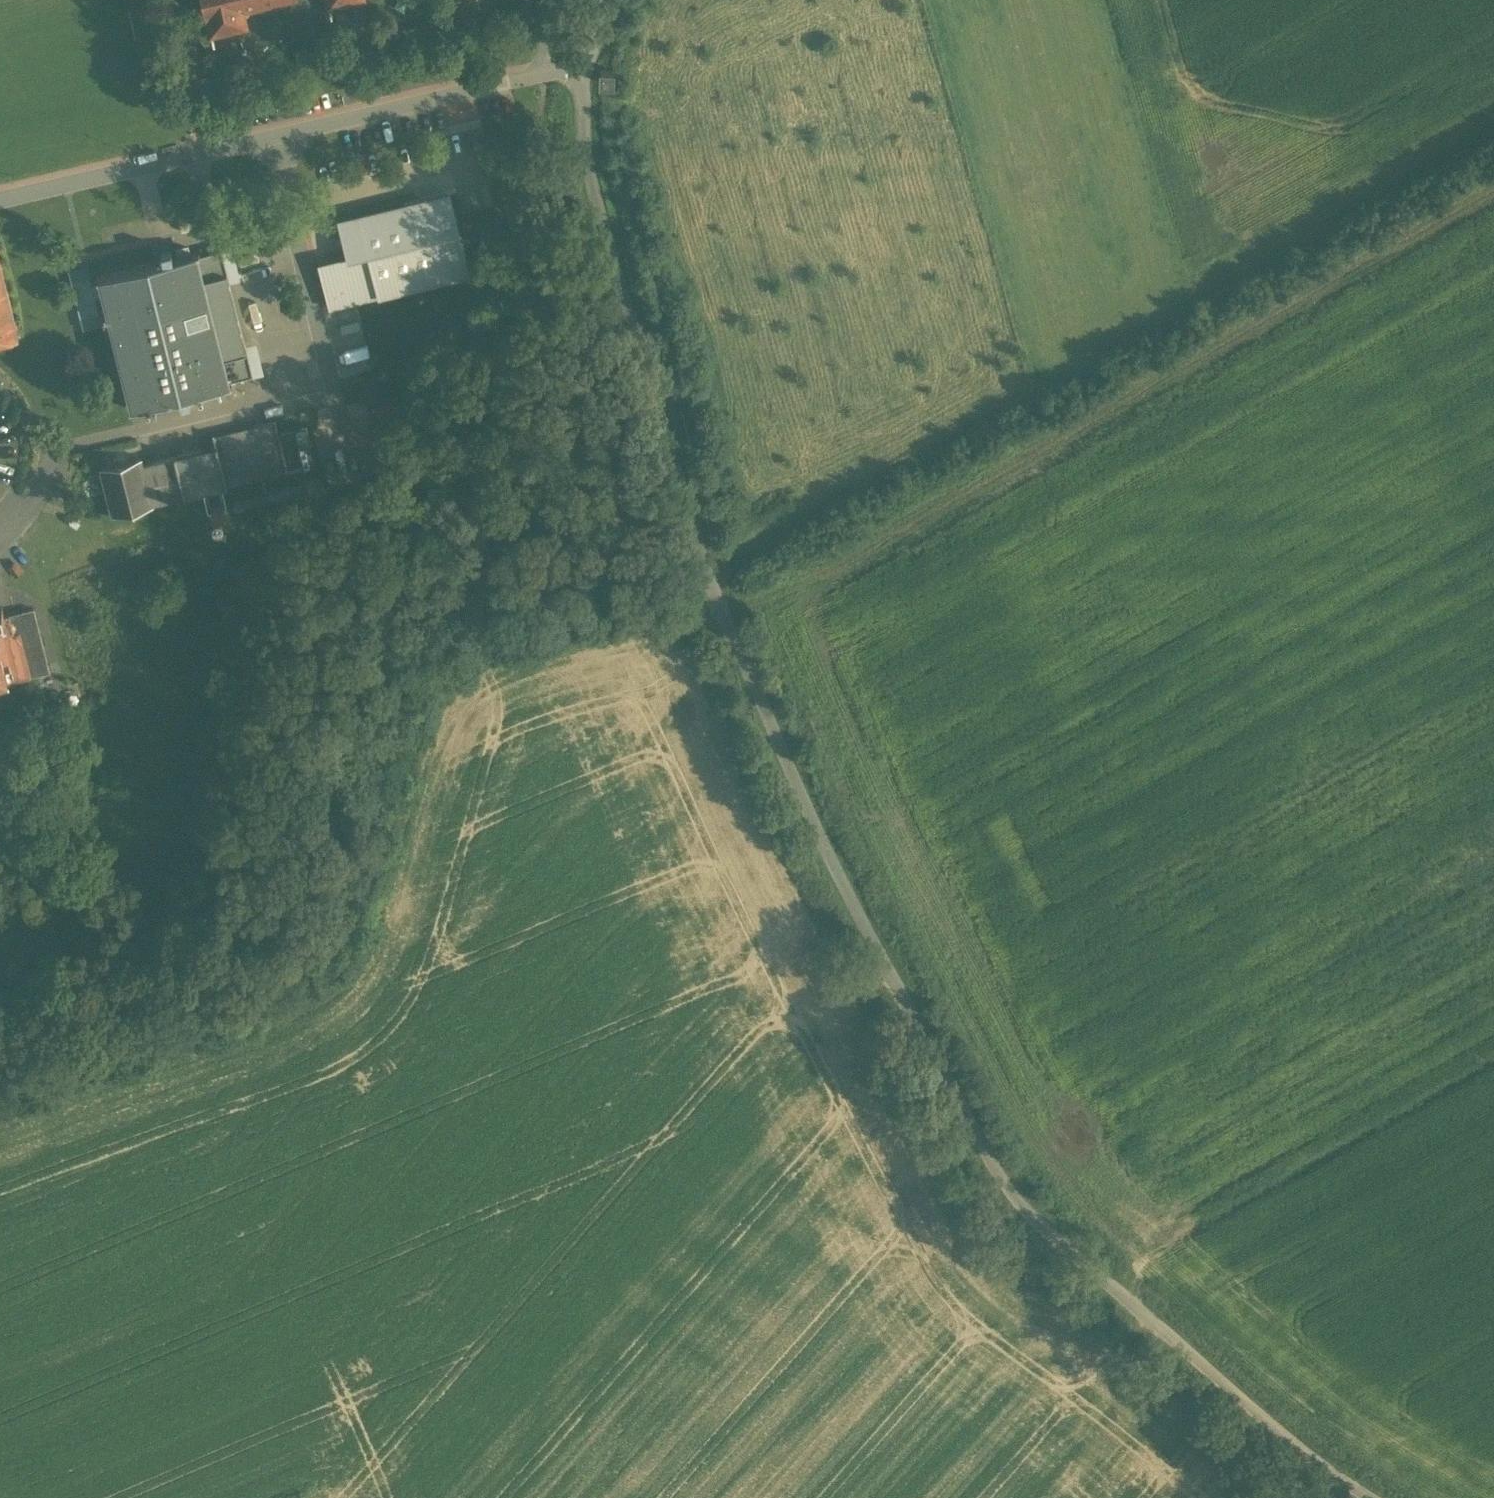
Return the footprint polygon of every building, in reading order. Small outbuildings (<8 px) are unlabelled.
[(209,25),(232,20),(230,12),(279,0),(203,0),(209,25)] [(331,44),(308,50),(312,66),(335,60),(331,44)] [(613,68),(600,68),(599,81),(612,82),(613,68)] [(345,255),(317,262),(328,308),(377,296),(456,277),(463,275),(469,274),(459,232),(448,190),(336,217),(345,255)] [(163,258),(96,275),(130,408),(179,396),(181,403),(190,401),(188,393),(232,382),(199,250),(173,256),(171,248),(161,251),(163,258)] [(17,330),(10,300),(9,296),(8,293),(7,289),(0,261),(0,334),(17,330)] [(366,375),(354,377),(359,401),(371,398),(366,375)] [(215,444),(143,461),(153,502),(170,498),(288,469),(278,429),(275,418),(213,434),(215,444)] [(306,422),(278,429),(288,469),(288,470),(316,463),(306,422)] [(140,457),(103,466),(102,466),(100,466),(112,513),(153,502),(143,461),(142,458),(141,456),(140,456),(140,457)] [(305,481),(269,489),(272,501),(308,493),(305,481)] [(263,492),(234,499),(236,510),(266,503),(263,492)] [(7,676),(8,681),(50,670),(34,607),(9,613),(9,612),(4,613),(2,606),(0,606),(0,678),(7,676)]
